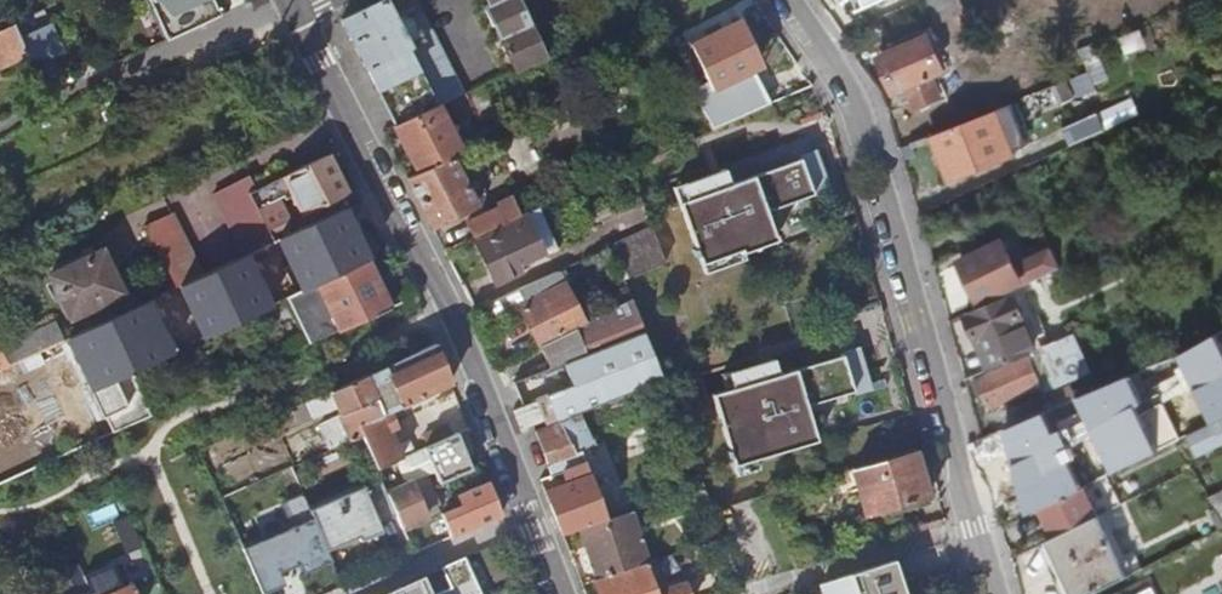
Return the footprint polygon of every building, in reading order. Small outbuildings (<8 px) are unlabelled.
[(166,39),(218,14),(211,0),(147,0),(166,39)] [(429,36),(411,0),(374,0),(338,19),(363,67),(429,36)] [(518,0),(505,0),(489,8),(484,10),(514,70),(545,55),(518,0)] [(861,9),(879,0),(857,0),(861,9)] [(0,26),(0,63),(22,53),(24,58),(60,51),(40,8),(0,26)] [(753,68),(730,23),(684,46),(706,92),(753,68)] [(244,55),(267,44),(261,31),(238,42),(244,55)] [(459,94),(429,36),(363,67),(393,124),(438,104),(448,100),(459,94)] [(940,66),(928,38),(881,59),(896,92),(895,93),(897,98),(900,98),(901,102),(908,99),(906,96),(911,94),(917,108),(940,97),(931,76),(949,69),(946,63),(940,66)] [(1075,97),(1094,91),(1087,73),(1068,80),(1075,97)] [(459,94),(448,100),(455,116),(472,108),(464,92),(459,94)] [(438,104),(393,124),(406,151),(413,149),(405,129),(441,112),(438,104)] [(461,152),(441,112),(405,129),(413,149),(406,151),(416,173),(450,158),(461,152)] [(1010,157),(993,113),(931,138),(949,182),(1010,157)] [(1079,142),(1095,136),(1091,127),(1075,134),(1079,142)] [(487,140),(461,152),(467,162),(492,151),(487,140)] [(771,226),(764,209),(776,204),(776,205),(825,186),(811,151),(729,184),(678,204),(702,264),(742,248),(738,239),(771,226)] [(325,154),(284,174),(304,212),(344,192),(325,154)] [(474,204),(450,158),(416,173),(406,178),(430,227),(474,204)] [(672,189),(678,204),(729,184),(723,168),(672,189)] [(248,192),(254,189),(248,176),(212,195),(242,254),(272,240),(267,230),(248,192)] [(283,195),(275,178),(254,189),(248,192),(267,230),(289,219),(281,203),(275,206),(272,201),(283,195)] [(473,237),(518,215),(510,197),(496,204),(497,206),(465,221),(473,237)] [(473,237),(472,237),(494,283),(519,271),(516,264),(540,253),(532,236),(548,230),(537,207),(518,215),(473,237)] [(199,274),(170,213),(143,226),(172,287),(199,274)] [(316,283),(366,260),(346,219),(297,243),(303,255),(292,259),(297,270),(308,266),(316,283)] [(666,262),(652,228),(610,247),(622,280),(666,262)] [(532,236),(540,253),(555,245),(548,230),(532,236)] [(224,290),(256,275),(253,269),(274,260),(286,254),(278,237),(272,240),(242,254),(202,273),(210,290),(222,285),(224,290)] [(982,306),(1024,285),(1024,287),(1025,287),(1062,269),(1053,251),(1020,266),(1022,270),(1017,273),(1003,243),(960,264),(982,306)] [(746,258),(742,248),(702,264),(705,272),(708,271),(709,273),(746,258)] [(101,251),(48,276),(68,318),(121,292),(101,251)] [(253,269),(256,275),(277,265),(274,260),(253,269)] [(338,329),(388,307),(366,260),(316,283),(287,297),(309,342),(332,332),(338,329)] [(508,293),(489,301),(497,319),(518,310),(537,346),(582,323),(554,272),(515,290),(508,293)] [(998,368),(1028,356),(1038,351),(1053,344),(1025,287),(1024,287),(1010,295),(1012,299),(968,318),(978,341),(985,338),(998,368)] [(133,368),(178,349),(155,296),(69,332),(110,430),(152,413),(133,368)] [(582,323),(537,346),(549,368),(563,363),(643,330),(630,299),(582,323)] [(643,330),(563,363),(571,383),(544,394),(558,420),(660,378),(651,351),(643,330)] [(1031,364),(1041,387),(1087,368),(1074,336),(1053,344),(1028,356),(1030,360),(1031,364)] [(985,338),(978,341),(991,371),(998,368),(985,338)] [(387,411),(448,383),(433,343),(422,349),(377,369),(354,379),(334,389),(328,391),(338,413),(337,413),(349,440),(361,435),(375,468),(381,466),(401,456),(388,429),(394,426),(387,411)] [(866,388),(855,351),(777,374),(725,389),(711,393),(733,466),(767,456),(787,450),(784,440),(824,428),(816,402),(866,388)] [(720,373),(725,389),(777,374),(772,358),(720,373)] [(989,410),(1041,387),(1031,364),(1030,360),(978,382),(989,410)] [(1088,402),(1093,415),(1110,407),(1112,412),(1123,407),(1118,396),(1124,393),(1119,382),(1108,387),(1111,393),(1088,402)] [(1052,410),(1077,400),(1072,387),(1065,390),(1047,398),(1052,410)] [(512,410),(519,428),(542,418),(535,402),(512,410)] [(577,465),(566,469),(570,482),(543,491),(560,533),(580,527),(603,519),(584,467),(673,432),(667,415),(575,452),(581,463),(577,465)] [(555,421),(532,430),(545,462),(551,475),(566,469),(577,465),(555,421)] [(422,434),(427,445),(451,435),(446,424),(422,434)] [(1221,445),(1221,424),(1190,440),(1199,456),(1221,445)] [(427,445),(423,447),(438,482),(470,468),(456,432),(451,435),(427,445)] [(256,473),(240,440),(205,455),(220,489),(256,473)] [(913,450),(852,467),(866,513),(926,496),(913,450)] [(767,456),(733,466),(736,477),(770,467),(767,456)] [(551,475),(545,462),(538,464),(543,478),(551,475)] [(381,466),(375,468),(380,478),(386,492),(391,489),(381,466)] [(422,476),(410,481),(423,511),(434,506),(422,476)] [(1056,538),(1101,516),(1122,506),(1107,476),(1041,508),(1056,538)] [(386,492),(380,478),(309,509),(327,552),(359,538),(361,542),(384,532),(382,529),(398,522),(386,492)] [(423,511),(410,481),(391,489),(386,492),(398,522),(401,528),(426,517),(423,511)] [(450,537),(500,515),(487,481),(456,494),(460,504),(440,514),(450,537)] [(327,552),(309,509),(300,490),(282,498),(292,520),(240,543),(259,586),(279,577),(278,575),(299,566),(303,575),(332,562),(327,552)] [(603,519),(580,527),(597,578),(643,563),(646,562),(629,511),(603,519)] [(1130,575),(1101,516),(1056,538),(1049,542),(1074,593),(1094,593),(1130,575)] [(875,562),(886,593),(918,593),(905,553),(875,562)] [(449,588),(436,593),(480,593),(463,558),(440,568),(449,588)] [(90,573),(97,586),(123,572),(115,559),(90,573)] [(875,562),(822,580),(827,593),(886,593),(875,562)] [(643,563),(597,578),(592,580),(597,593),(653,593),(643,563)] [(421,577),(383,593),(429,593),(421,577)] [(132,586),(114,593),(136,593),(132,586)]
